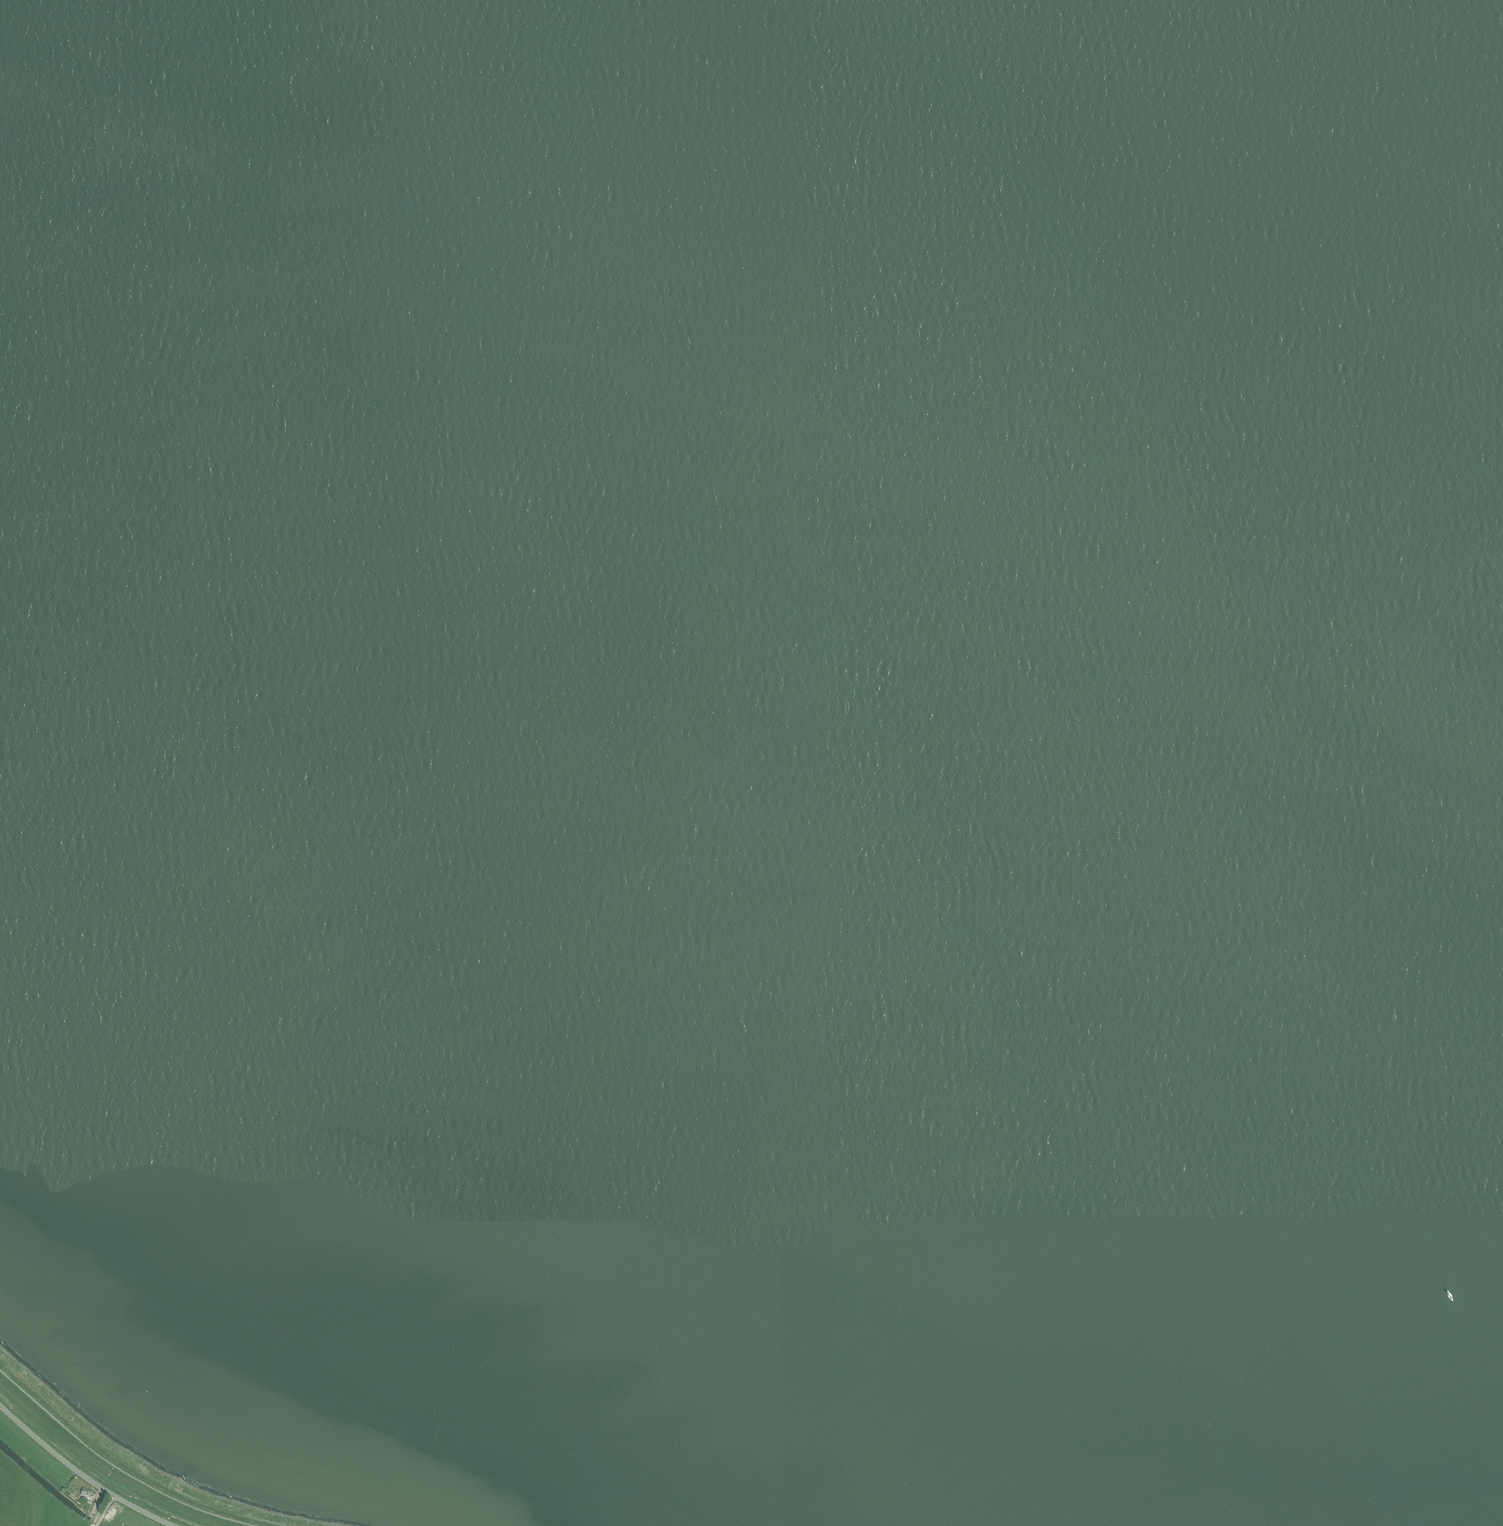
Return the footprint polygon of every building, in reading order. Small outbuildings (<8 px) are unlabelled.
[(94,1500),(96,1493),(83,1489),(81,1495),(94,1500)] [(99,1506),(94,1504),(91,1512),(90,1516),(95,1517),(96,1514),(95,1516),(99,1517),(104,1503),(101,1502),(99,1506)]
